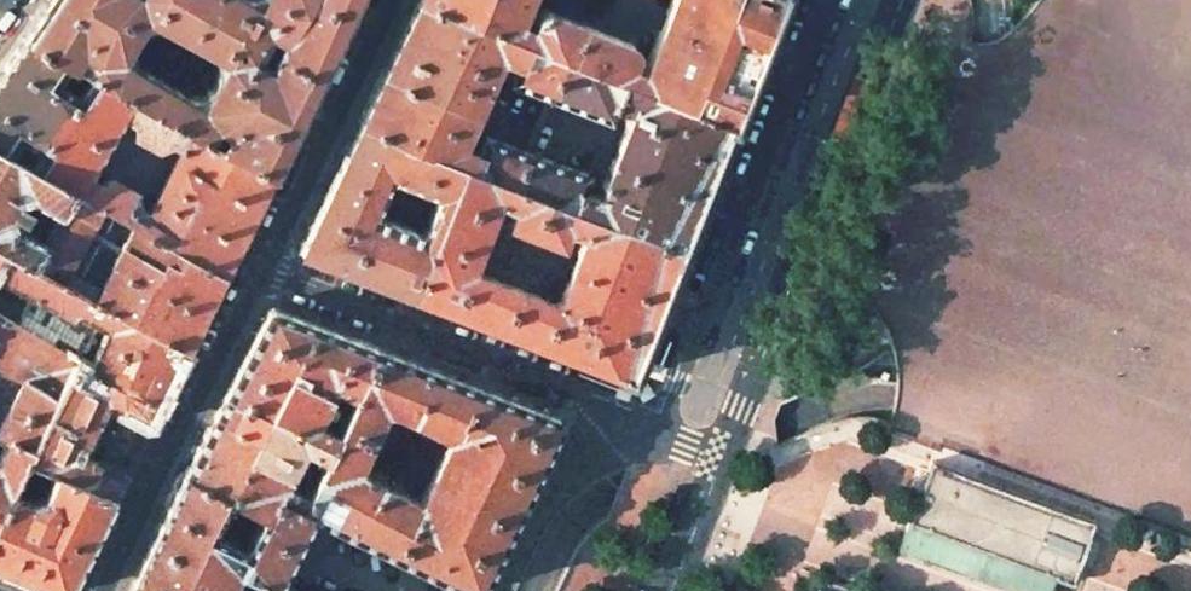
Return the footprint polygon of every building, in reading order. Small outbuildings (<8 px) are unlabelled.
[(49,0),(50,1),(26,36),(272,172),(289,138),(298,120),(304,109),(319,76),(202,10),(185,0),(49,0)] [(202,10),(207,0),(185,0),(202,10)] [(202,10),(319,76),(350,15),(349,14),(355,0),(207,0),(202,10)] [(422,0),(417,0),(382,73),(473,114),(499,54),(517,62),(510,79),(549,95),(565,58),(422,0)] [(565,58),(574,61),(588,26),(579,22),(545,9),(537,12),(531,27),(518,22),(527,0),(422,0),(565,58)] [(574,61),(734,126),(759,62),(783,0),(670,0),(642,71),(629,66),(635,51),(631,43),(588,26),(574,61)] [(72,189),(100,204),(130,221),(222,274),(272,172),(26,36),(0,74),(0,148),(72,189)] [(574,61),(565,58),(549,95),(607,118),(615,98),(633,104),(598,195),(579,188),(586,172),(526,150),(512,183),(681,249),(729,128),(732,130),(734,126),(574,61)] [(358,123),(465,165),(512,183),(526,150),(485,135),(478,152),(459,144),(473,114),(382,73),(358,123)] [(325,194),(298,250),(360,274),(410,294),(465,165),(358,123),(325,194)] [(31,261),(43,239),(14,222),(14,220),(13,216),(11,214),(15,210),(19,204),(21,198),(24,198),(27,197),(29,196),(44,204),(59,212),(72,189),(0,148),(0,244),(31,261)] [(465,165),(410,294),(535,341),(631,378),(681,249),(512,183),(465,165)] [(59,277),(100,204),(72,189),(59,212),(47,233),(43,239),(31,261),(44,269),(59,277)] [(28,208),(19,204),(15,210),(24,215),(28,208)] [(38,228),(47,233),(59,212),(44,204),(35,220),(41,223),(38,228)] [(94,296),(130,221),(100,204),(59,277),(94,296)] [(186,348),(222,274),(130,221),(94,296),(186,348)] [(0,244),(0,275),(32,293),(44,269),(31,261),(0,244)] [(152,417),(186,348),(94,296),(59,277),(44,269),(32,293),(71,312),(74,308),(98,322),(107,326),(102,337),(88,366),(81,362),(75,357),(58,393),(33,444),(50,454),(59,460),(114,495),(125,472),(97,453),(82,442),(105,392),(121,400),(120,402),(152,417)] [(71,312),(32,293),(23,311),(16,323),(75,357),(81,362),(94,333),(98,322),(74,308),(71,312)] [(16,323),(23,311),(0,298),(0,314),(16,323)] [(267,308),(225,390),(308,433),(333,384),(352,393),(377,347),(350,337),(272,307),(267,308)] [(24,379),(25,376),(58,393),(75,357),(16,323),(0,314),(0,365),(24,379)] [(94,333),(102,337),(107,326),(98,322),(94,333)] [(394,409),(449,435),(434,467),(519,506),(560,422),(558,417),(515,401),(467,382),(413,361),(377,347),(352,393),(336,421),(370,437),(384,408),(394,409)] [(12,489),(33,444),(58,393),(25,376),(24,379),(0,426),(0,439),(5,442),(0,453),(0,513),(12,489)] [(225,390),(183,472),(228,495),(262,512),(263,513),(274,492),(293,502),(302,485),(280,473),(297,442),(318,455),(325,442),(308,433),(225,390)] [(82,442),(97,453),(120,402),(121,400),(105,392),(82,442)] [(97,453),(125,472),(152,417),(120,402),(97,453)] [(434,467),(418,500),(364,473),(356,466),(370,437),(336,421),(325,442),(318,455),(302,485),(293,502),(312,511),(472,590),(479,590),(519,506),(434,467)] [(29,496),(50,454),(33,444),(12,489),(29,496)] [(114,495),(59,460),(43,493),(34,499),(29,496),(12,489),(0,513),(0,569),(52,590),(67,590),(94,536),(114,495)] [(931,461),(899,549),(1013,590),(1049,590),(1054,577),(1072,584),(1095,522),(1077,515),(1075,516),(964,475),(963,473),(931,461)] [(183,472),(150,540),(232,578),(237,567),(259,578),(260,576),(276,582),(312,511),(293,502),(274,492),(263,513),(262,512),(253,529),(244,546),(222,535),(210,529),(228,495),(183,472)] [(230,517),(222,535),(244,546),(253,529),(230,517)] [(232,578),(150,540),(126,590),(227,590),(232,578)] [(276,582),(260,576),(259,578),(254,590),(296,590),(276,582)]
